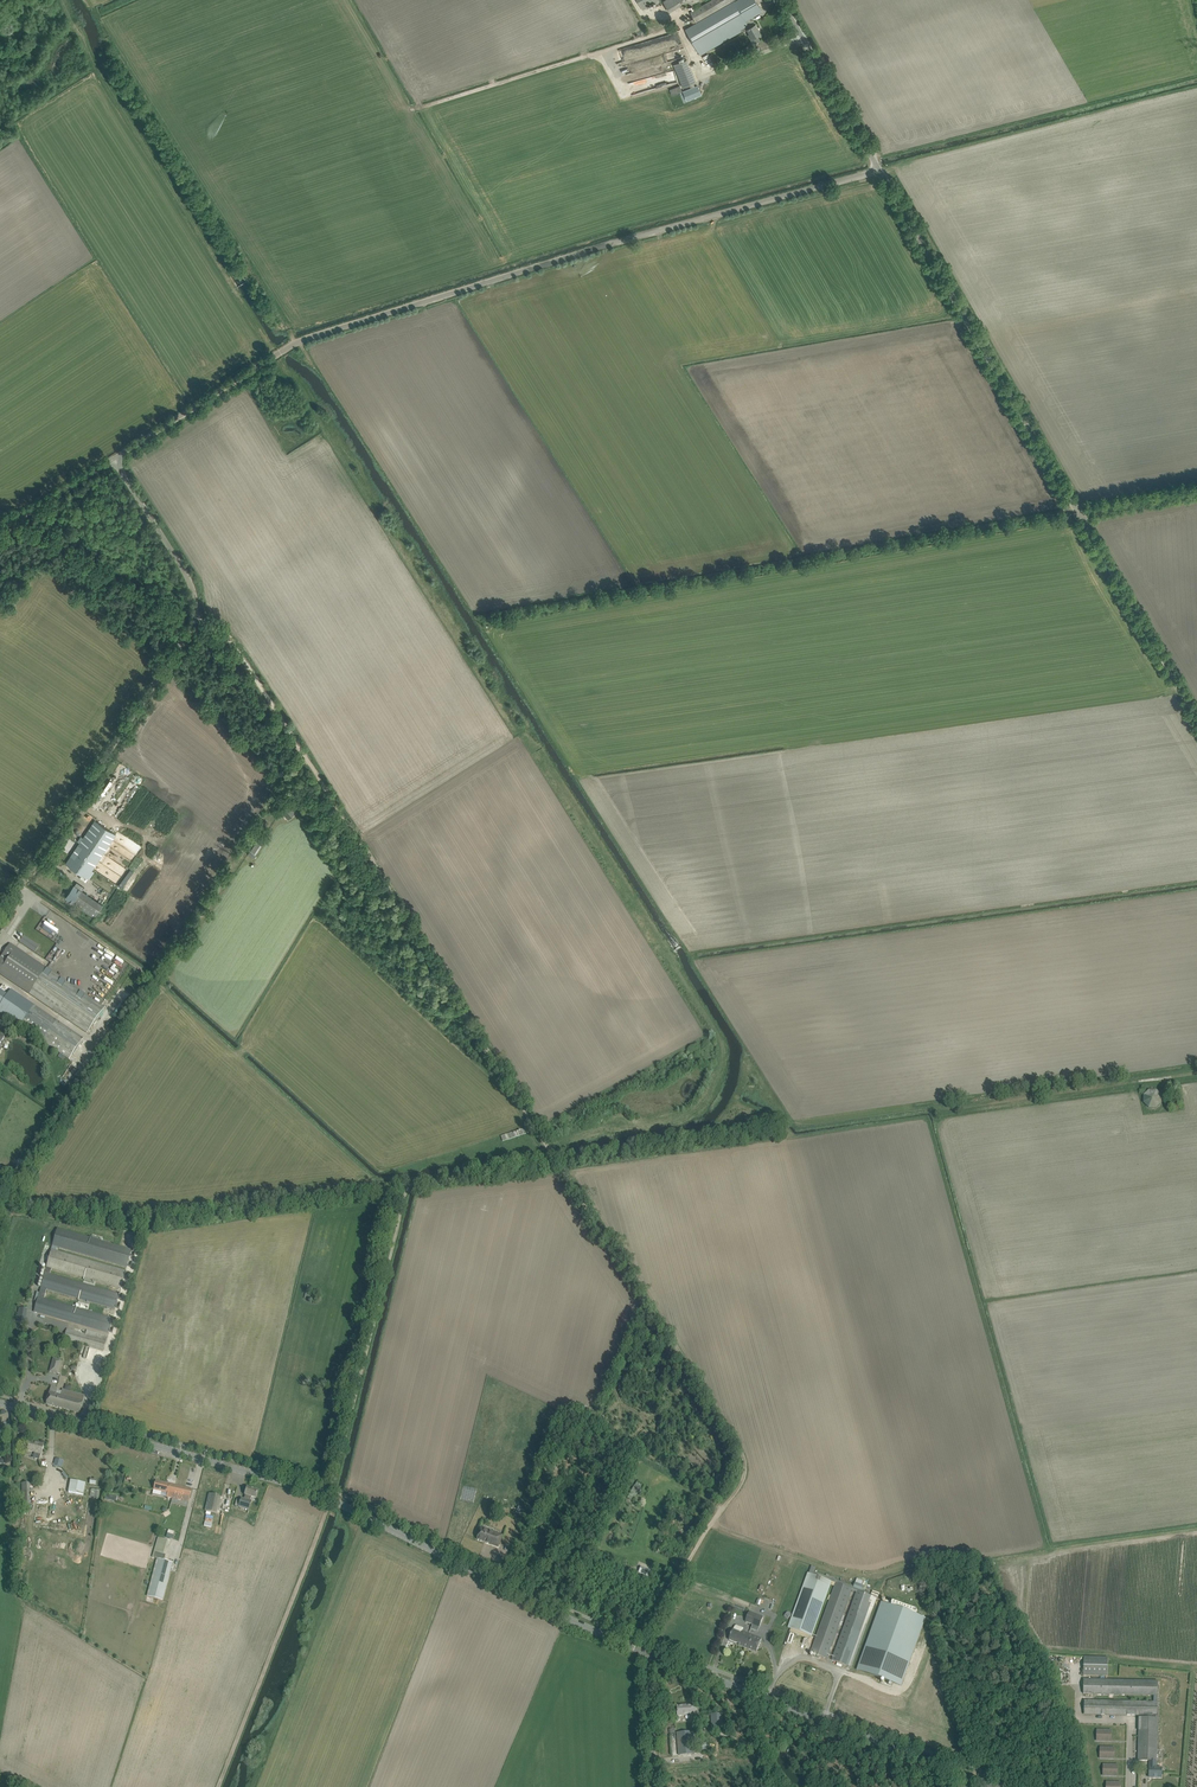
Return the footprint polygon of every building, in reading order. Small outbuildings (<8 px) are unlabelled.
[(643,9),(655,1),(657,3),(660,2),(659,0),(637,0),(643,9)] [(664,1),(670,11),(685,3),(688,7),(692,5),(695,10),(691,12),(697,22),(735,0),(711,0),(696,9),(694,4),(700,0),(666,0),(664,1)] [(686,30),(701,55),(742,31),(742,30),(743,30),(744,31),(748,29),(750,33),(753,38),(751,39),(754,44),(756,43),(760,40),(758,36),(761,34),(756,24),(755,25),(751,18),(762,11),(756,0),(737,0),(686,30)] [(683,88),(696,82),(687,60),(674,65),(683,88)] [(645,92),(643,80),(629,82),(631,94),(645,92)] [(698,85),(684,91),(687,99),(701,93),(698,85)] [(1196,295),(1196,284),(1186,287),(1189,297),(1196,295)] [(295,813),(293,811),(289,806),(283,812),(289,819),(295,813)] [(116,834),(100,824),(95,821),(66,864),(82,875),(80,878),(85,881),(87,878),(89,880),(95,872),(92,870),(116,834)] [(248,854),(254,858),(256,855),(255,854),(267,836),(269,834),(263,830),(248,854)] [(103,905),(79,889),(74,885),(66,898),(95,917),(103,905)] [(24,936),(20,942),(29,948),(33,942),(24,936)] [(70,1063),(62,1080),(73,1086),(81,1068),(70,1063)] [(1143,1096),(1143,1103),(1149,1109),(1156,1109),(1162,1103),(1162,1096),(1156,1090),(1149,1090),(1143,1096)] [(527,1127),(501,1136),(503,1141),(529,1133),(527,1127)] [(57,1251),(58,1247),(127,1266),(131,1249),(57,1228),(39,1293),(37,1292),(34,1301),(36,1302),(34,1311),(109,1333),(113,1318),(45,1298),(47,1289),(115,1309),(120,1294),(50,1274),(51,1269),(120,1289),(125,1271),(57,1251)] [(308,1285),(304,1298),(309,1299),(311,1293),(312,1290),(313,1286),(308,1285)] [(25,1323),(27,1309),(19,1308),(17,1322),(25,1323)] [(86,1334),(73,1331),(74,1329),(70,1328),(70,1330),(68,1329),(65,1339),(104,1350),(108,1337),(87,1331),(86,1334)] [(85,1347),(82,1361),(91,1363),(94,1347),(91,1347),(90,1348),(85,1347)] [(57,1374),(61,1360),(53,1358),(49,1372),(57,1374)] [(48,1398),(46,1404),(80,1413),(81,1408),(85,1396),(70,1392),(67,1391),(64,1390),(65,1389),(63,1389),(62,1390),(61,1395),(57,1394),(58,1389),(58,1388),(51,1386),(48,1398)] [(335,1400),(337,1391),(338,1390),(330,1388),(328,1399),(335,1401),(335,1400)] [(28,1448),(28,1450),(41,1454),(44,1445),(39,1443),(39,1444),(30,1442),(28,1448)] [(62,1468),(62,1467),(64,1461),(56,1458),(53,1465),(62,1468)] [(68,1492),(83,1495),(86,1482),(71,1480),(68,1492)] [(154,1486),(153,1490),(168,1494),(167,1497),(171,1498),(173,1499),(176,1485),(174,1485),(156,1481),(154,1486)] [(22,1512),(30,1512),(29,1483),(22,1483),(22,1512)] [(176,1485),(173,1499),(189,1502),(191,1495),(192,1489),(176,1485)] [(255,1498),(256,1496),(258,1490),(247,1487),(244,1496),(245,1496),(244,1498),(241,1498),(239,1507),(249,1510),(252,1501),(250,1500),(251,1497),(255,1498)] [(215,1514),(218,1501),(219,1496),(209,1493),(205,1511),(215,1514)] [(500,1495),(497,1502),(506,1505),(507,1505),(509,1505),(511,1500),(508,1499),(509,1498),(500,1495)] [(502,1536),(481,1528),(477,1539),(498,1547),(500,1539),(502,1536)] [(174,1538),(176,1531),(169,1530),(167,1537),(174,1538)] [(157,1540),(152,1557),(156,1558),(157,1559),(164,1561),(166,1555),(169,1544),(168,1543),(157,1540)] [(157,1560),(147,1597),(163,1601),(173,1563),(164,1561),(157,1559),(157,1560)] [(878,1595),(873,1593),(863,1590),(866,1582),(857,1579),(854,1586),(829,1577),(829,1576),(826,1575),(826,1576),(815,1572),(816,1568),(812,1566),(809,1573),(808,1573),(788,1628),(811,1636),(831,1581),(836,1583),(811,1652),(827,1658),(852,1589),(857,1591),(832,1660),(848,1666),(852,1667),(878,1595)] [(648,1576),(650,1571),(640,1567),(638,1572),(648,1576)] [(881,1602),(857,1669),(902,1685),(926,1618),(916,1614),(917,1611),(892,1602),(891,1605),(881,1602)] [(753,1624),(756,1614),(749,1612),(745,1622),(753,1624)] [(756,1614),(753,1624),(760,1627),(764,1617),(756,1614)] [(742,1631),(743,1628),(737,1625),(735,1626),(734,1630),(733,1630),(729,1640),(739,1644),(738,1645),(743,1647),(756,1652),(759,1646),(762,1638),(749,1633),(742,1631)] [(1108,1676),(1108,1657),(1084,1657),(1084,1675),(1108,1676)] [(1084,1679),(1083,1694),(1088,1694),(1154,1696),(1153,1702),(1087,1700),(1084,1700),(1084,1701),(1084,1715),(1153,1716),(1153,1718),(1140,1718),(1138,1761),(1150,1761),(1150,1768),(1149,1778),(1162,1778),(1162,1769),(1156,1768),(1156,1761),(1157,1718),(1158,1681),(1084,1679)] [(678,1715),(698,1714),(697,1704),(677,1705),(678,1715)] [(723,1713),(712,1714),(713,1729),(724,1728),(723,1713)] [(1100,1741),(1111,1741),(1111,1730),(1098,1730),(1098,1736),(1100,1736),(1100,1741)] [(678,1755),(684,1754),(694,1753),(692,1731),(677,1733),(678,1755)] [(1103,1758),(1114,1758),(1114,1748),(1101,1748),(1101,1753),(1103,1753),(1103,1758)] [(1106,1775),(1117,1776),(1117,1765),(1104,1765),(1104,1770),(1106,1770),(1106,1775)]
